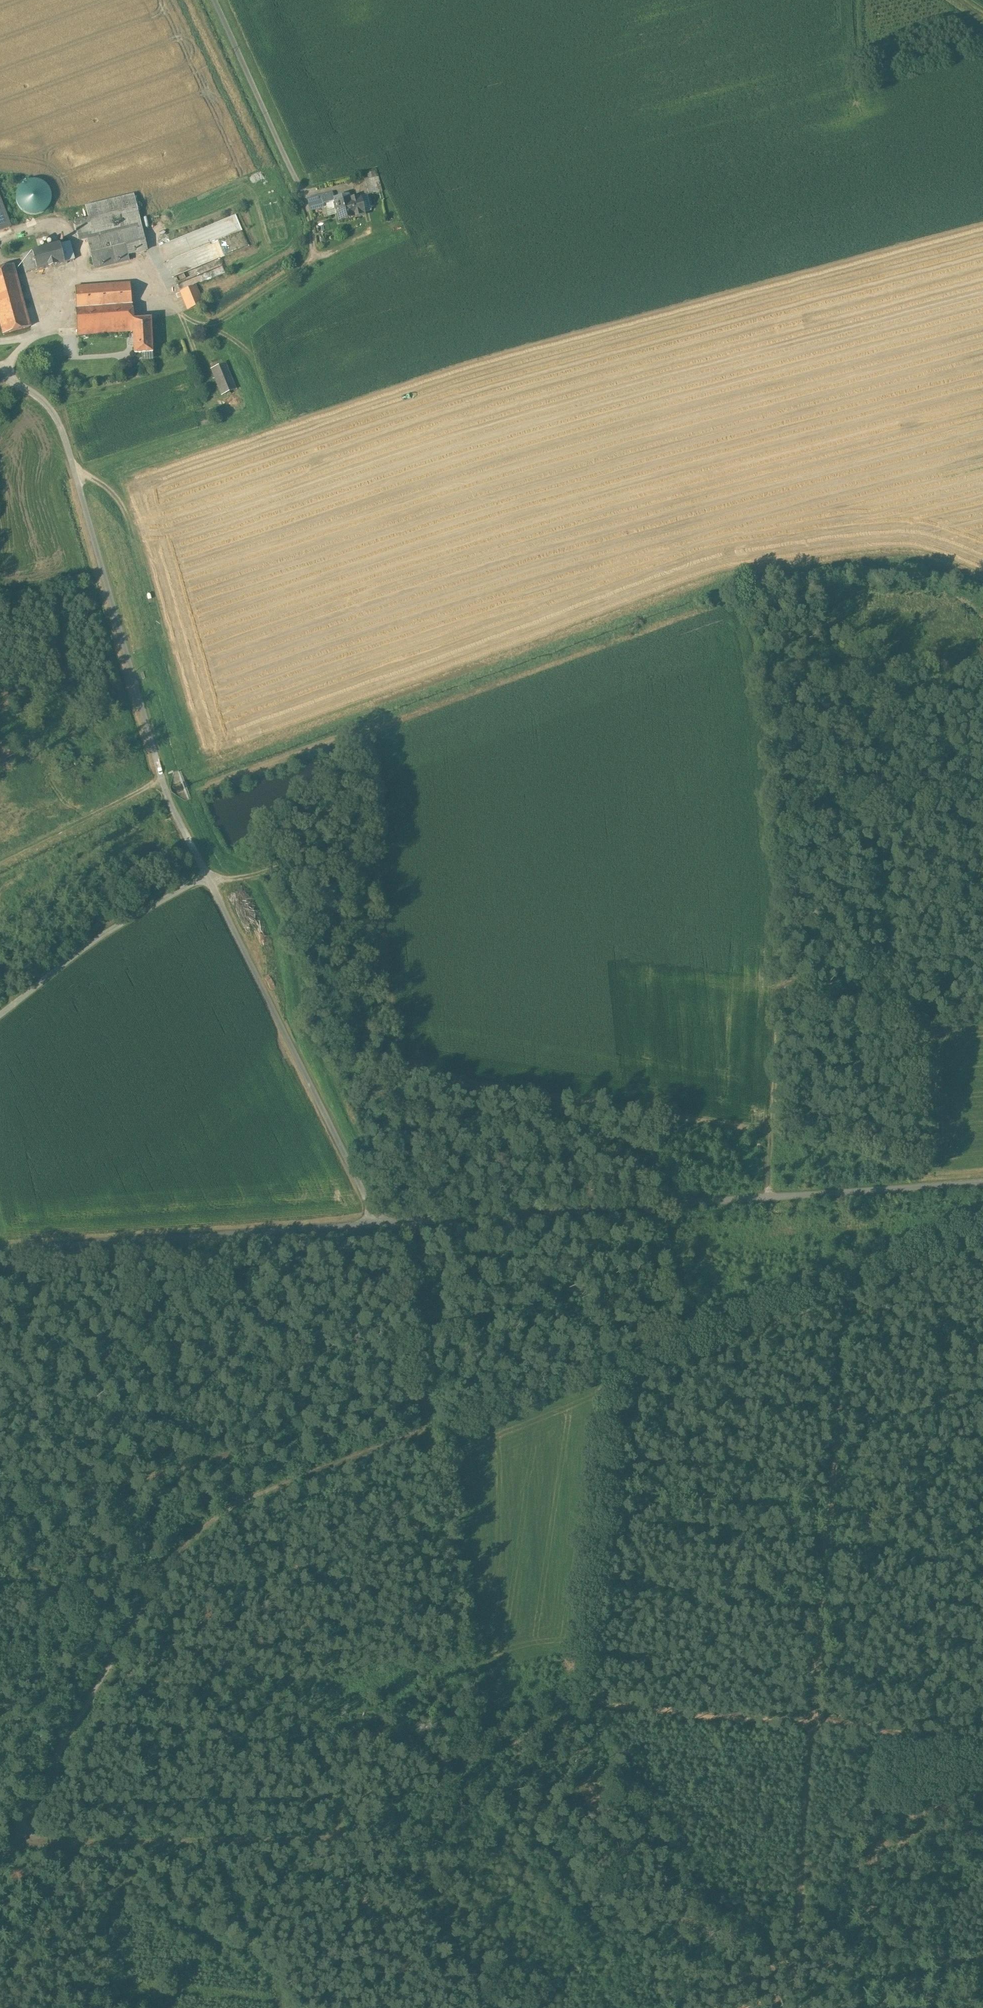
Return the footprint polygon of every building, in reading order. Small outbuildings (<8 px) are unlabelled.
[(20,208),(24,212),(29,214),(35,215),(41,213),(46,210),(49,205),(51,200),(51,193),(48,187),(43,182),(37,180),(30,180),(25,182),(20,186),(17,191),(16,197),(17,203),(20,208)] [(352,184),(356,198),(360,197),(369,195),(365,180),(352,184)] [(332,193),(317,197),(309,202),(310,207),(334,201),(334,199),(332,193)] [(347,195),(334,199),(334,201),(339,221),(364,215),(360,197),(356,198),(348,200),(347,195)] [(87,235),(95,269),(129,261),(127,255),(147,250),(134,196),(87,207),(90,219),(75,223),(78,237),(87,235)] [(10,227),(0,201),(0,231),(10,227)] [(57,242),(30,249),(35,267),(61,260),(57,242)] [(0,269),(0,321),(3,334),(30,327),(13,265),(0,269)] [(130,283),(75,287),(78,335),(133,331),(132,321),(133,321),(130,283)] [(195,286),(181,292),(188,309),(202,304),(195,286)] [(133,321),(132,321),(133,331),(135,354),(154,353),(151,319),(133,321)] [(225,364),(213,369),(223,394),(235,390),(225,364)]
